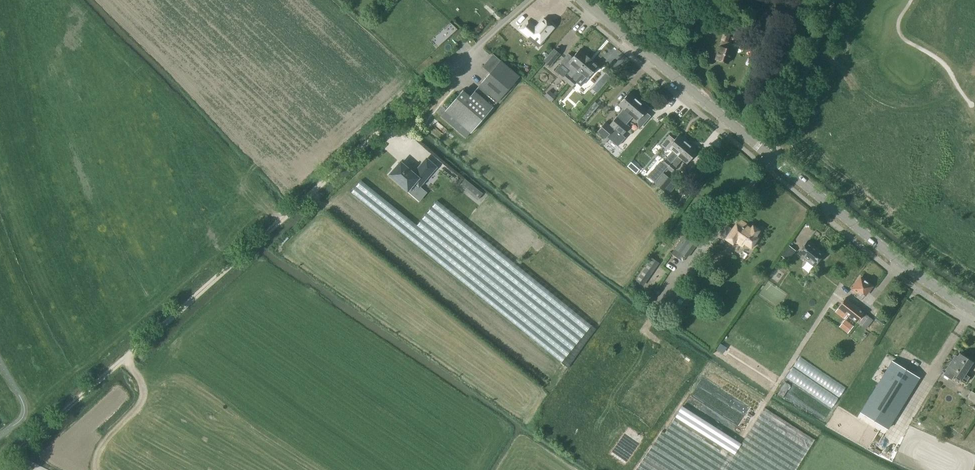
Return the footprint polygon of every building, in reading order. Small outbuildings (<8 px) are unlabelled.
[(542,40),(553,28),(551,26),(552,25),(549,22),(548,23),(543,19),(536,28),(532,25),(531,25),(528,22),(531,18),(530,18),(521,28),(521,29),(521,30),(521,31),(532,40),(529,44),(530,44),(537,36),(542,40)] [(727,63),(731,51),(719,47),(715,59),(721,61),(722,63),(724,63),(726,63),(727,63)] [(543,61),(549,66),(560,54),(559,53),(558,54),(554,50),(555,50),(554,49),(543,61)] [(566,73),(571,77),(588,58),(585,55),(579,50),(572,58),(567,54),(560,62),(569,70),(566,73)] [(588,58),(571,77),(567,82),(572,87),(583,74),(587,78),(598,66),(592,61),(588,58)] [(460,93),(445,111),(470,133),(519,77),(500,61),(467,99),(461,94),(460,93)] [(571,77),(566,73),(562,78),(567,82),(571,77)] [(628,113),(638,101),(628,93),(618,105),(623,109),(609,125),(605,122),(597,131),(605,139),(614,129),(628,113)] [(638,101),(628,113),(614,129),(621,136),(622,135),(629,127),(626,124),(632,117),(642,125),(649,116),(645,112),(647,109),(638,101)] [(594,102),(581,118),(585,121),(598,105),(594,102)] [(465,139),(470,133),(445,111),(440,116),(465,139)] [(622,135),(621,136),(614,129),(609,134),(607,136),(618,145),(625,137),(622,135)] [(665,158),(666,159),(661,164),(666,168),(677,155),(687,143),(678,135),(674,140),(669,136),(661,145),(666,149),(668,148),(672,151),(665,158)] [(687,143),(677,155),(666,168),(671,172),(682,159),(687,163),(697,151),(687,143)] [(395,169),(389,175),(407,190),(417,179),(422,183),(436,167),(426,159),(413,174),(400,163),(399,164),(397,163),(393,168),(395,169)] [(634,166),(630,162),(626,167),(630,170),(634,166)] [(653,184),(663,191),(672,181),(671,180),(670,180),(665,176),(666,175),(663,173),(653,184)] [(460,184),(464,187),(478,199),(482,194),(468,182),(464,179),(460,184)] [(751,227),(746,224),(738,219),(730,231),(731,231),(725,239),(732,244),(734,241),(742,246),(744,244),(751,249),(758,238),(756,236),(760,230),(752,225),(751,227)] [(690,253),(698,242),(686,233),(674,249),(686,258),(687,257),(687,256),(690,252),(690,253)] [(797,253),(814,266),(823,254),(807,241),(797,253)] [(555,248),(548,243),(545,247),(551,252),(555,248)] [(787,261),(795,251),(788,246),(780,256),(787,261)] [(644,280),(656,262),(651,258),(639,276),(637,279),(640,281),(642,279),(644,280)] [(858,291),(864,296),(871,287),(860,278),(852,289),(857,292),(858,291)] [(845,298),(844,299),(837,308),(868,332),(876,323),(845,298)] [(838,327),(847,334),(853,326),(844,319),(838,327)] [(955,356),(953,358),(952,357),(952,358),(953,358),(946,369),(946,370),(943,374),(951,379),(954,375),(960,379),(965,383),(969,377),(964,374),(972,362),(959,354),(957,357),(954,355),(953,355),(955,356)] [(919,377),(892,360),(861,411),(888,428),(919,377)] [(777,395),(790,402),(794,394),(792,392),(795,388),(785,382),(777,395)] [(974,403),(974,395),(971,392),(970,393),(968,397),(967,397),(967,398),(974,403)] [(674,417),(664,433),(661,431),(653,448),(635,469),(796,469),(818,434),(768,402),(741,444),(682,406),(674,417)]
